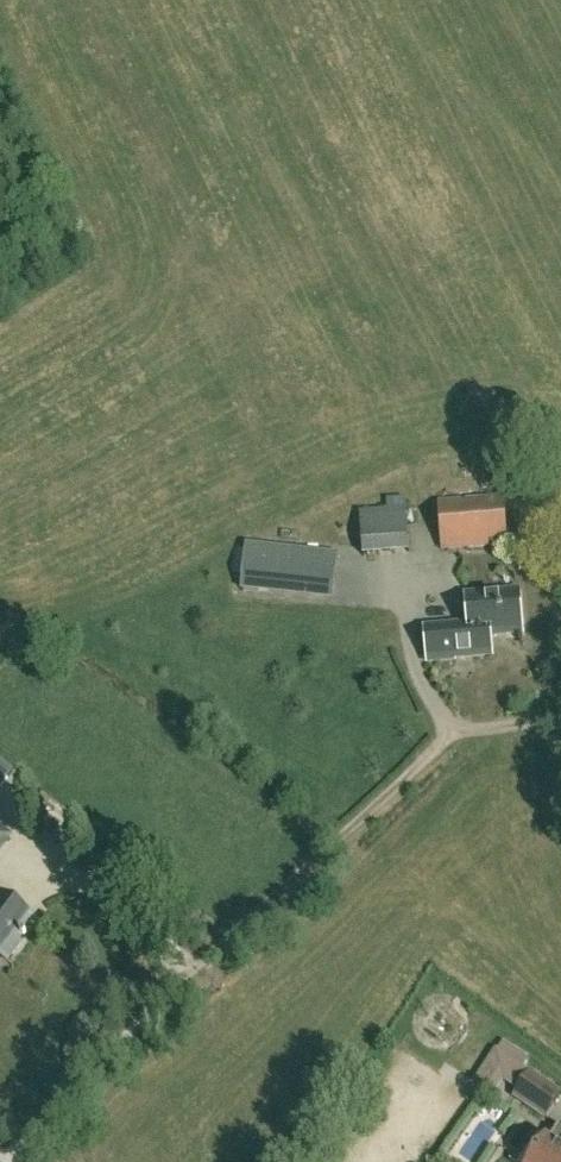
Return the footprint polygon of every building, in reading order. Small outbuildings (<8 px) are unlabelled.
[(503,497),(438,502),(442,550),(507,545),(503,497)] [(360,512),(363,555),(409,552),(406,509),(360,512)] [(246,545),(241,589),(332,598),(337,555),(246,545)] [(468,624),(424,628),(427,662),(455,660),(455,658),(492,655),(491,636),(523,633),(519,591),(465,596),(468,624)] [(13,774),(0,763),(0,791),(13,774)] [(40,814),(55,825),(64,814),(49,802),(40,814)] [(10,836),(0,829),(0,850),(10,836)] [(8,961),(37,922),(2,896),(0,899),(0,955),(8,961)] [(475,1083),(493,1095),(502,1080),(517,1090),(513,1098),(545,1120),(560,1096),(560,1091),(530,1071),(529,1072),(522,1068),(528,1059),(504,1043),(498,1052),(497,1051),(475,1083)] [(494,1147),(501,1123),(485,1117),(477,1141),(494,1147)] [(559,1149),(560,1146),(560,1125),(560,1124),(549,1141),(548,1140),(533,1161),(560,1161),(560,1150),(559,1149)]
